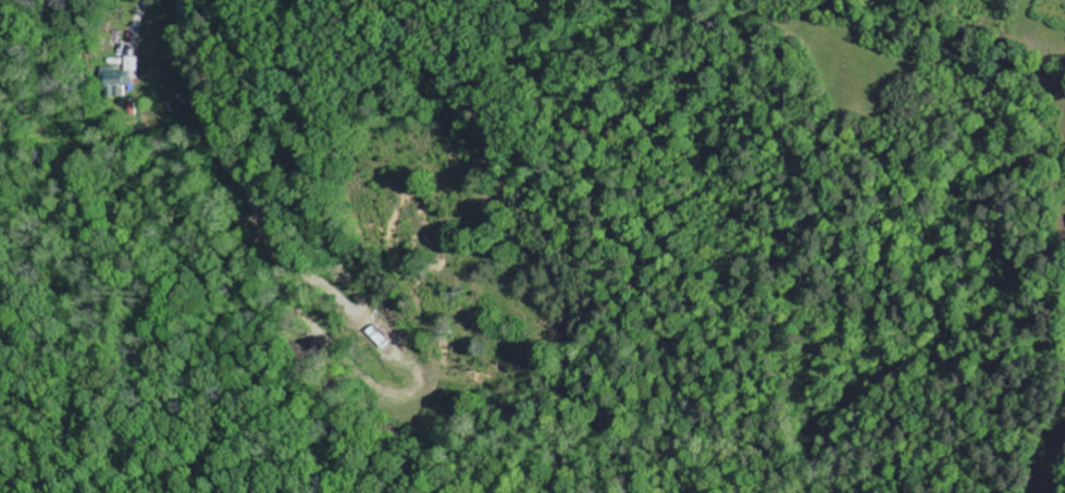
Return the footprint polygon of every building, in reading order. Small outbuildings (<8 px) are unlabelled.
[(137,58),(123,59),(124,70),(104,70),(104,98),(127,98),(126,72),(137,72),(137,58)]
